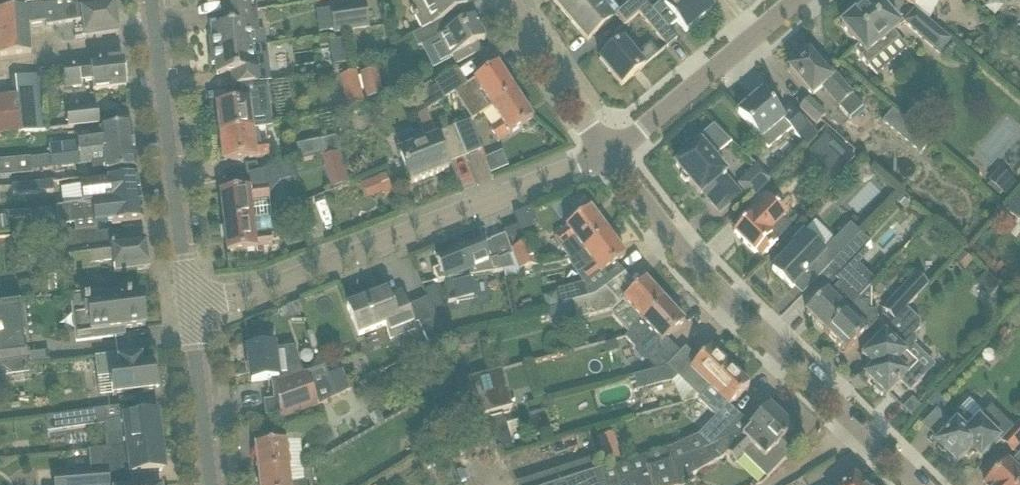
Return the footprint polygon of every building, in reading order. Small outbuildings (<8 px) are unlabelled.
[(0,11),(0,56),(30,53),(28,26),(45,23),(46,27),(57,25),(82,21),(85,37),(97,35),(117,32),(117,29),(119,28),(118,18),(115,18),(115,15),(113,7),(113,5),(95,8),(94,0),(91,0),(71,1),(32,3),(26,4),(26,8),(0,11)] [(208,4),(223,2),(224,14),(257,10),(255,0),(207,0),(208,4)] [(415,7),(411,9),(422,30),(444,19),(467,7),(463,0),(411,0),(415,7)] [(595,0),(555,0),(553,1),(570,21),(595,0)] [(612,20),(595,0),(570,21),(587,41),(612,20)] [(648,5),(644,0),(633,0),(614,15),(624,27),(639,13),(668,47),(677,40),(648,5)] [(664,6),(686,32),(712,10),(703,0),(671,0),(664,6)] [(851,13),(845,19),(844,23),(841,26),(858,46),(854,50),(868,66),(899,40),(893,33),(900,27),(877,0),(872,0),(856,14),(851,13)] [(907,1),(929,21),(939,0),(905,0),(907,1)] [(330,6),(334,34),(370,29),(366,1),(330,6)] [(259,33),(257,10),(224,14),(226,26),(211,28),(212,39),(209,40),(210,52),(251,47),(249,34),(259,33)] [(915,11),(904,23),(939,53),(950,41),(915,11)] [(450,31),(444,19),(422,30),(412,35),(419,48),(438,38),(449,59),(452,57),(456,64),(481,51),(477,44),(485,41),(473,19),(450,31)] [(659,55),(650,44),(635,57),(622,43),(600,61),(621,87),(659,55)] [(266,83),(266,82),(263,61),(253,62),(251,47),(210,52),(212,65),(215,65),(217,75),(232,74),(233,87),(247,85),(266,83)] [(863,109),(837,77),(824,62),(819,66),(808,53),(789,70),(812,96),(822,88),(850,120),(863,109)] [(123,60),(103,62),(90,63),(91,66),(63,69),(40,71),(40,75),(41,83),(64,81),(65,89),(82,87),(81,85),(85,85),(85,80),(93,79),(94,91),(106,90),(126,88),(123,60)] [(515,92),(509,83),(497,65),(474,81),(475,82),(464,89),(471,101),(482,93),(492,108),(515,92)] [(378,70),(360,74),(366,99),(384,95),(378,70)] [(340,76),(347,106),(365,101),(358,72),(340,76)] [(41,83),(40,75),(11,79),(13,96),(0,98),(0,136),(46,130),(41,83)] [(418,117),(445,100),(436,86),(409,103),(418,117)] [(533,119),(515,92),(492,108),(501,122),(490,130),(497,141),(509,133),(510,135),(533,119)] [(808,128),(801,119),(790,106),(779,115),(761,93),(738,113),(751,128),(761,140),(768,149),(791,130),(798,138),(798,137),(805,146),(816,137),(808,128)] [(801,107),(818,123),(826,115),(809,99),(801,107)] [(262,100),(237,103),(217,106),(221,134),(252,130),(250,116),(264,114),(262,100)] [(96,107),(68,110),(70,127),(97,124),(96,107)] [(882,122),(921,154),(932,142),(893,110),(882,122)] [(333,129),(331,114),(320,116),(323,130),(333,129)] [(482,151),(475,132),(470,120),(454,127),(464,151),(463,151),(465,158),(467,157),(466,157),(481,150),(481,151),(482,151)] [(78,143),(62,145),(63,156),(134,147),(131,125),(111,127),(100,129),(102,140),(78,143)] [(726,174),(714,160),(712,158),(730,140),(714,125),(713,126),(714,127),(696,141),(700,145),(676,166),(701,195),(703,193),(720,212),(740,195),(723,176),(726,174)] [(444,158),(463,151),(464,151),(454,127),(426,138),(423,131),(397,141),(402,152),(399,153),(404,165),(411,184),(448,169),(444,158)] [(253,143),(252,130),(221,134),(224,162),(255,158),(255,157),(269,155),(267,142),(253,143)] [(827,168),(818,177),(828,186),(855,158),(847,150),(828,132),(820,140),(837,157),(827,168)] [(301,161),(340,152),(336,137),(297,146),(301,161)] [(63,156),(51,158),(40,159),(42,170),(92,164),(93,174),(106,172),(106,173),(117,172),(136,169),(134,147),(63,156)] [(487,158),(493,171),(508,165),(502,151),(487,158)] [(340,153),(322,158),(325,169),(343,163),(340,153)] [(0,163),(0,177),(0,179),(32,176),(31,160),(0,163)] [(752,201),(772,181),(756,166),(737,185),(752,201)] [(367,198),(391,190),(385,173),(361,182),(367,198)] [(81,186),(83,204),(140,198),(137,176),(106,179),(107,183),(81,186)] [(54,192),(53,183),(13,186),(14,196),(54,192)] [(249,190),(240,191),(220,193),(224,223),(253,220),(251,203),(267,201),(265,189),(249,191),(249,190)] [(901,196),(896,201),(903,208),(908,203),(901,196)] [(143,220),(140,198),(109,201),(83,204),(56,207),(58,226),(75,224),(74,220),(94,218),(95,222),(104,220),(104,225),(143,220)] [(1005,211),(1018,222),(1019,221),(1019,204),(1015,199),(1005,211)] [(734,233),(755,254),(757,252),(762,258),(777,242),(777,241),(790,227),(783,219),(786,216),(768,200),(752,217),(751,216),(734,233)] [(317,228),(310,210),(308,206),(296,211),(305,234),(315,230),(317,228)] [(567,229),(555,237),(563,248),(561,249),(570,260),(573,259),(583,251),(608,233),(590,209),(566,228),(567,229)] [(272,246),(271,235),(274,234),(274,230),(273,230),(271,217),(253,220),(224,223),(227,253),(256,249),(256,248),(272,246)] [(917,218),(894,243),(881,257),(890,265),(926,226),(917,218)] [(819,278),(861,234),(850,223),(824,250),(806,232),(794,245),(795,246),(786,256),(772,270),(792,289),(810,270),(819,278)] [(147,255),(145,241),(111,245),(109,232),(98,234),(98,230),(65,234),(70,266),(113,261),(114,273),(129,271),(149,269),(148,264),(149,262),(149,256),(147,255)] [(593,264),(581,272),(589,282),(600,274),(601,275),(609,268),(625,256),(608,233),(583,251),(593,264)] [(829,287),(871,243),(861,234),(819,278),(829,287)] [(514,269),(518,268),(511,250),(505,235),(490,241),(483,244),(481,239),(465,245),(466,247),(459,250),(458,248),(435,257),(440,268),(432,271),(438,282),(445,281),(448,303),(474,299),(470,277),(514,269)] [(511,250),(518,268),(519,271),(540,267),(530,243),(511,250)] [(974,263),(963,252),(954,260),(965,271),(974,263)] [(986,273),(976,284),(990,298),(1000,287),(986,273)] [(914,301),(929,286),(917,275),(883,311),(895,321),(906,309),(913,301),(914,301)] [(630,294),(623,301),(642,322),(665,301),(645,280),(630,294)] [(558,290),(562,305),(572,302),(588,298),(584,283),(558,290)] [(847,311),(857,301),(847,291),(838,283),(828,293),(827,292),(806,314),(826,333),(847,311)] [(871,288),(870,287),(857,301),(847,311),(826,333),(846,352),(866,331),(867,332),(876,323),(877,310),(871,310),(871,288)] [(588,298),(572,302),(576,314),(576,315),(577,321),(612,311),(620,304),(607,290),(605,288),(594,296),(588,298)] [(416,329),(409,312),(402,293),(390,298),(387,292),(363,302),(362,300),(347,307),(358,336),(385,325),(390,339),(416,329)] [(102,293),(71,296),(72,310),(74,310),(73,306),(88,304),(91,333),(145,326),(144,321),(146,321),(145,311),(143,311),(141,296),(103,301),(102,293)] [(629,334),(625,337),(635,348),(642,342),(652,333),(662,343),(669,336),(684,322),(665,301),(642,322),(629,334)] [(21,302),(0,304),(0,361),(28,357),(21,302)] [(906,354),(912,348),(916,343),(916,338),(915,336),(921,330),(920,321),(906,309),(895,321),(895,322),(861,356),(873,367),(864,376),(886,397),(901,382),(910,391),(916,385),(917,386),(921,381),(920,380),(926,374),(917,365),(906,354)] [(445,337),(437,319),(420,327),(429,346),(445,337)] [(654,355),(652,358),(663,370),(666,366),(680,352),(669,341),(664,346),(654,355)] [(336,398),(325,369),(325,367),(297,377),(289,356),(276,358),(274,345),(247,348),(251,382),(277,379),(278,384),(277,384),(281,421),(319,407),(319,406),(336,398)] [(692,371),(682,381),(700,399),(710,388),(730,368),(710,349),(691,370),(692,371)] [(159,388),(157,374),(154,374),(153,366),(142,367),(141,359),(121,361),(121,355),(95,357),(98,379),(111,377),(114,396),(156,391),(156,388),(159,388)] [(643,374),(635,377),(638,391),(673,382),(678,377),(666,366),(663,370),(643,374)] [(699,436),(670,448),(676,466),(703,452),(725,431),(740,416),(730,407),(749,387),(730,368),(710,388),(700,399),(709,408),(718,416),(699,436)] [(467,380),(481,408),(497,401),(485,376),(467,380)] [(465,409),(473,404),(468,396),(460,400),(465,409)] [(265,400),(266,416),(278,415),(277,399),(265,400)] [(676,466),(682,481),(683,484),(688,484),(695,481),(692,476),(722,459),(728,453),(737,461),(761,436),(785,459),(786,460),(798,448),(786,437),(793,429),(769,406),(750,426),(740,416),(725,431),(703,452),(676,466)] [(1002,441),(1014,428),(992,408),(967,434),(956,423),(949,430),(935,444),(956,466),(965,457),(968,459),(980,447),(988,455),(1002,441)] [(302,415),(302,419),(283,422),(284,434),(305,432),(305,433),(326,428),(320,409),(302,415)] [(94,426),(92,411),(54,417),(56,431),(94,426)] [(515,451),(509,431),(503,413),(492,417),(503,455),(515,451)] [(112,421),(103,424),(106,450),(111,449),(160,443),(157,415),(137,417),(112,421)] [(425,448),(450,433),(442,419),(417,434),(425,448)] [(1002,442),(1013,452),(1019,445),(1019,422),(1002,442)] [(600,435),(606,462),(620,458),(614,432),(600,435)] [(163,471),(160,443),(111,449),(113,463),(117,462),(118,476),(163,471)] [(285,443),(275,444),(255,446),(258,473),(289,469),(285,443)] [(558,484),(683,484),(682,481),(676,466),(670,448),(667,450),(599,472),(558,484)] [(1010,463),(1008,462),(985,484),(1019,484),(1019,453),(1010,463)] [(290,484),(289,469),(258,473),(260,484),(307,484),(306,482),(290,484)] [(108,470),(96,470),(55,473),(55,484),(109,484),(108,470)] [(866,484),(860,477),(856,479),(854,477),(846,484),(866,484)]
